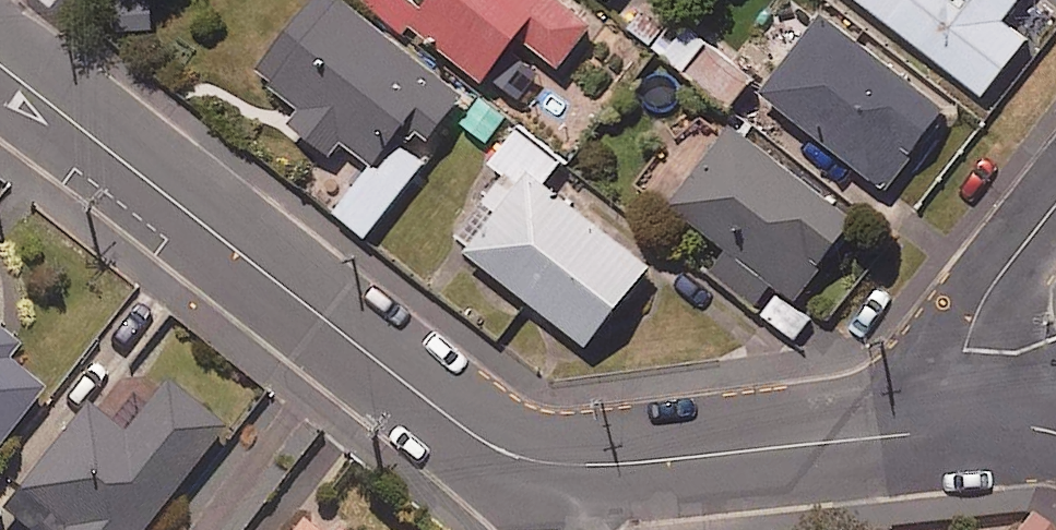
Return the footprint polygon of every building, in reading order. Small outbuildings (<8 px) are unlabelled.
[(341,0),(317,0),(259,73),(307,111),(294,127),(331,155),(342,141),(375,167),(337,214),(368,239),(436,153),(428,146),(466,99),(341,0)] [(559,0),(436,0),(425,14),(408,0),(363,0),(359,5),(427,59),(438,46),(486,84),(522,40),(561,72),(595,29),(559,0)] [(705,37),(651,0),(630,31),(684,68),(705,37)] [(819,0),(816,0),(754,78),(884,180),(947,100),(819,0)] [(979,85),(1023,29),(1001,12),(1011,0),(870,0),(979,85)] [(714,49),(698,71),(738,100),(754,78),(714,49)] [(508,117),(480,99),(459,129),(487,148),(508,117)] [(857,221),(705,123),(656,194),(733,247),(711,278),(760,311),(774,292),(797,308),(857,221)] [(563,164),(521,132),(496,165),(523,186),(468,259),(590,351),(652,268),(545,188),(563,164)] [(0,335),(0,450),(45,393),(9,365),(20,351),(0,335)] [(167,387),(124,441),(85,411),(7,510),(33,529),(148,529),(225,433),(167,387)] [(312,515),(300,529),(331,529),(312,515)] [(1032,516),(1021,529),(1050,529),(1032,516)]
